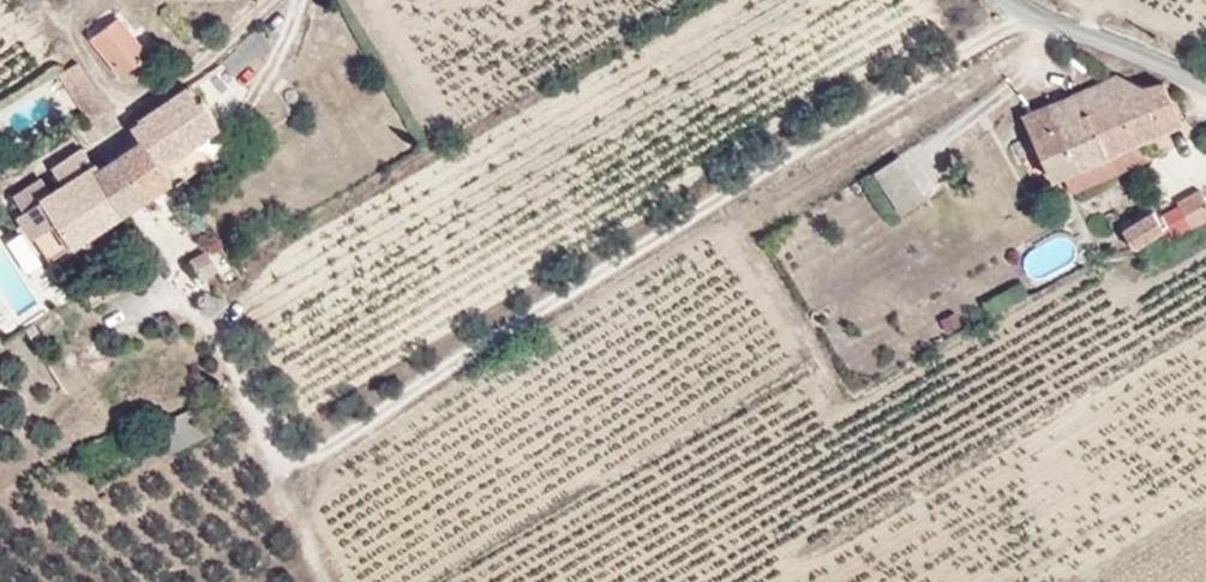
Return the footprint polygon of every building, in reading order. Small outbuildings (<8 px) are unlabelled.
[(149,54),(138,38),(112,0),(89,19),(129,67),(149,54)] [(109,90),(76,42),(54,61),(84,104),(109,90)] [(195,85),(221,115),(247,92),(221,62),(195,85)] [(1116,73),(1072,94),(1075,96),(1102,153),(1179,116),(1163,82),(1143,92),(1116,73)] [(193,94),(181,80),(127,116),(158,161),(178,149),(219,122),(199,90),(193,94)] [(1008,146),(1014,160),(1029,153),(1046,188),(1056,184),(1105,162),(1102,153),(1075,96),(1016,123),(1023,138),(1008,146)] [(107,197),(158,161),(127,116),(76,149),(107,197)] [(186,157),(224,131),(219,122),(178,149),(186,157)] [(33,248),(107,197),(76,149),(66,133),(35,154),(46,172),(33,181),(7,197),(1,201),(33,248)] [(1060,193),(1109,171),(1105,162),(1056,184),(1060,193)] [(33,181),(23,167),(0,181),(0,185),(7,197),(33,181)] [(1199,191),(1177,202),(1180,207),(1163,216),(1175,238),(1205,222),(1205,204),(1199,191)] [(1123,233),(1134,253),(1163,235),(1151,216),(1123,233)] [(32,318),(0,220),(0,328),(32,318)] [(216,271),(206,253),(190,262),(201,280),(216,271)]
